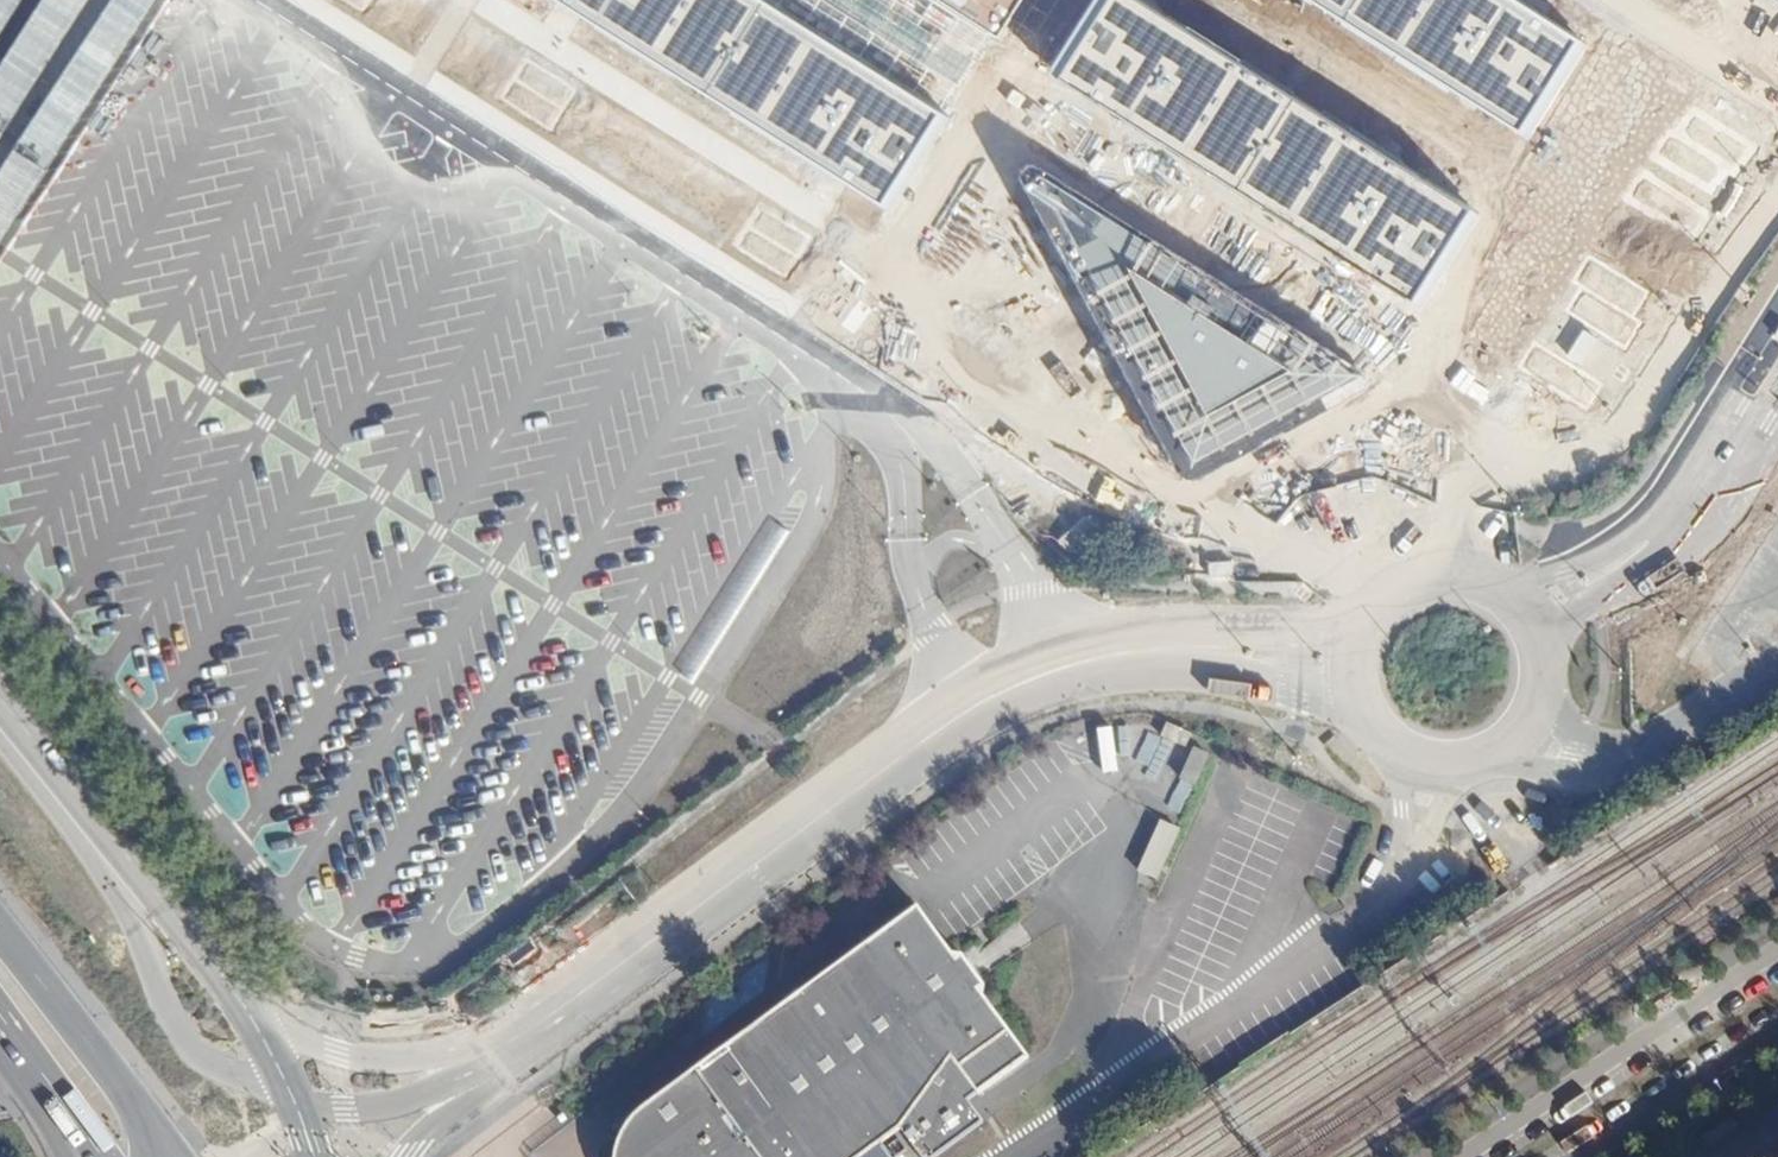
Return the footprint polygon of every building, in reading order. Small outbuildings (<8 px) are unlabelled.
[(366,22),(380,0),(329,0),(366,22)] [(774,0),(568,0),(886,206),(947,112),(774,0)] [(935,0),(774,0),(947,112),(991,36),(935,0)] [(991,36),(1015,0),(935,0),(991,36)] [(1144,0),(1094,0),(1047,72),(1412,307),(1473,213),(1144,0)] [(1517,0),(1311,0),(1524,138),(1585,44),(1517,0)] [(578,107),(528,77),(504,117),(554,147),(578,107)] [(1026,164),(1019,178),(1190,459),(1365,371),(1041,165),(1026,164)] [(813,253),(763,223),(739,263),(789,293),(813,253)] [(1162,736),(1187,746),(1193,732),(1168,722),(1162,736)] [(1191,747),(1178,776),(1193,783),(1205,753),(1191,747)] [(1159,820),(1136,869),(1154,878),(1177,829),(1159,820)] [(1033,1055),(990,997),(990,979),(970,953),(952,946),(922,905),(633,1117),(622,1140),(618,1156),(940,1156),(990,1120),(974,1098),(1033,1055)]
